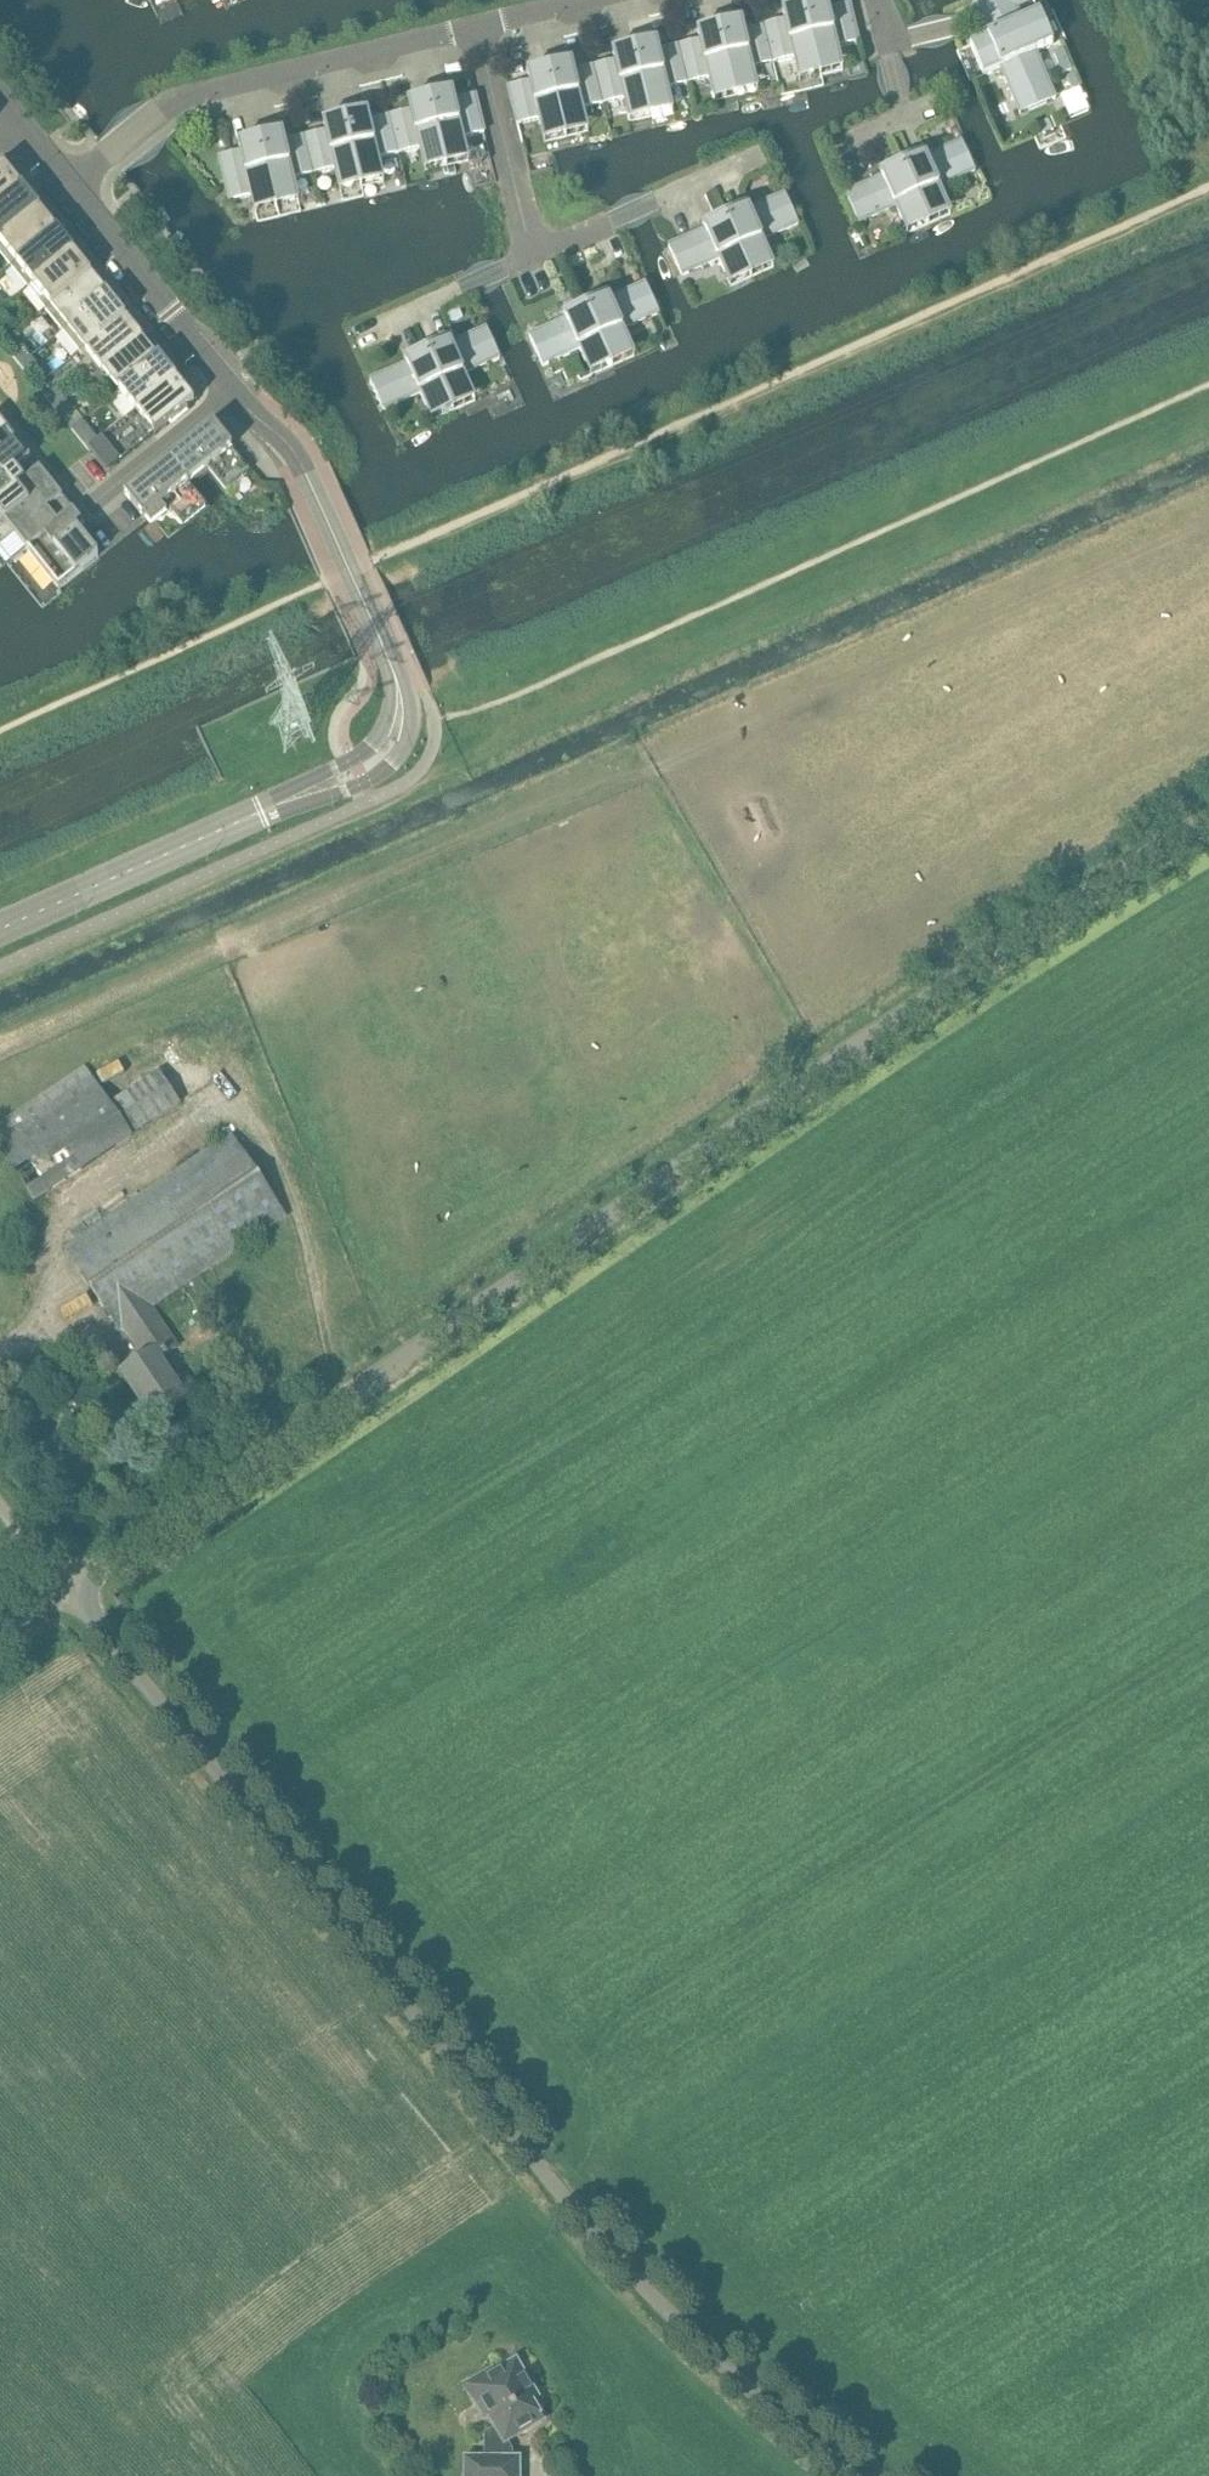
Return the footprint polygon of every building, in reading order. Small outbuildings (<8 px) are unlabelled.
[(1008,12),(1017,8),(1034,1),(1037,0),(1003,0),(1008,12)] [(980,42),(971,46),(984,76),(1001,69),(1015,102),(1050,86),(1036,53),(1053,46),(1034,1),(1017,8),(1020,15),(1007,21),(984,30),(983,28),(975,31),(980,42)] [(859,42),(850,5),(828,10),(827,3),(805,8),(817,59),(839,54),(837,48),(859,42)] [(785,20),(764,25),(773,63),(794,58),(796,64),(817,59),(805,8),(783,14),(785,20)] [(773,63),(764,25),(743,30),(742,24),(720,29),(732,80),(754,75),(752,68),(773,63)] [(700,41),(679,46),(688,84),(709,79),(711,85),(732,80),(720,29),(699,34),(700,41)] [(658,51),(657,45),(635,50),(648,101),(669,95),(668,89),(688,84),(679,46),(658,51)] [(1065,49),(1054,53),(1063,73),(1073,69),(1065,49)] [(615,61),(594,66),(604,104),(625,99),(626,106),(648,101),(635,50),(614,55),(615,61)] [(863,62),(852,64),(855,75),(865,72),(863,62)] [(573,72),(572,65),(550,70),(563,121),(584,116),(583,110),(604,104),(594,66),(573,72)] [(530,82),(509,87),(518,125),(540,120),(541,126),(563,121),(550,70),(529,76),(530,82)] [(1076,74),(1068,77),(1072,88),(1081,85),(1076,74)] [(1089,109),(1080,89),(1061,97),(1070,117),(1089,109)] [(463,138),(485,133),(476,95),(454,101),(452,94),(431,99),(443,150),(465,145),(463,138)] [(411,111),(390,116),(399,154),(420,149),(422,155),(443,150),(431,99),(409,105),(411,111)] [(368,115),(346,120),(358,170),(380,165),(378,159),(399,154),(390,116),(369,121),(368,115)] [(346,120),(324,125),(326,132),(305,137),(314,174),(335,169),(336,176),(358,170),(346,120)] [(283,135),(261,141),(273,191),(295,186),(293,179),(314,174),(305,137),(284,142),(283,135)] [(261,141),(239,146),(241,152),(219,157),(230,202),(273,191),(261,141)] [(926,158),(924,154),(902,163),(923,211),(945,201),(939,188),(963,178),(949,147),(926,158)] [(859,188),(872,218),(896,207),(902,221),(923,211),(902,163),(880,173),(882,178),(859,188)] [(21,188),(3,166),(0,169),(0,205),(21,188)] [(454,166),(447,167),(449,175),(450,176),(456,174),(454,166)] [(405,177),(399,179),(400,187),(401,187),(407,186),(407,185),(405,177)] [(40,210),(22,188),(21,189),(21,188),(0,205),(0,242),(40,210)] [(712,193),(705,196),(713,213),(719,211),(712,193)] [(786,230),(773,201),(749,211),(747,207),(725,216),(746,264),(768,254),(762,241),(786,230)] [(12,268),(57,231),(56,230),(55,231),(40,211),(40,210),(0,242),(0,253),(12,268)] [(725,273),(746,264),(725,216),(703,226),(706,231),(682,241),(695,271),(719,260),(725,273)] [(12,268),(29,289),(74,252),(57,231),(12,268)] [(29,289),(46,310),(91,274),(90,273),(90,274),(74,254),(75,253),(74,252),(29,289)] [(46,310),(63,331),(108,295),(91,274),(46,310)] [(647,319),(633,290),(609,300),(607,296),(586,305),(607,353),(629,343),(623,330),(647,319)] [(63,331),(80,352),(125,316),(125,315),(124,316),(108,296),(109,296),(108,295),(63,331)] [(586,363),(607,353),(586,305),(564,315),(566,319),(542,330),(556,360),(580,349),(586,363)] [(460,307),(445,314),(450,323),(464,317),(460,307)] [(86,350),(102,370),(142,337),(125,316),(80,352),(81,354),(86,350)] [(427,350),(448,398),(470,388),(464,375),(487,364),(474,334),(450,345),(448,340),(427,350)] [(143,338),(142,337),(102,370),(119,391),(159,358),(159,357),(158,358),(142,338),(143,338)] [(11,354),(20,366),(31,357),(22,345),(11,354)] [(426,407),(448,398),(427,350),(405,360),(407,364),(383,375),(397,405),(420,394),(426,407)] [(30,377),(41,369),(31,357),(20,366),(30,377)] [(177,380),(159,358),(119,391),(138,414),(164,393),(177,382),(176,381),(177,380)] [(177,382),(164,393),(138,414),(155,435),(169,424),(171,426),(189,412),(186,410),(194,403),(177,382)] [(45,397),(55,408),(66,399),(56,388),(45,397)] [(64,420),(75,411),(66,399),(55,408),(64,420)] [(9,431),(0,420),(0,438),(9,431)] [(100,443),(99,441),(83,420),(72,429),(90,451),(100,443)] [(169,461),(188,485),(189,484),(208,468),(226,490),(250,470),(213,425),(169,461)] [(0,438),(0,483),(31,458),(9,431),(0,438)] [(114,439),(101,449),(119,472),(132,462),(114,439)] [(46,491),(53,486),(31,458),(0,483),(0,516),(4,521),(6,523),(46,491)] [(168,513),(162,506),(165,504),(183,525),(207,506),(189,484),(188,485),(169,461),(125,497),(144,521),(145,519),(151,526),(168,513)] [(27,549),(74,512),(53,486),(46,491),(6,523),(4,521),(0,525),(0,547),(15,535),(27,549)] [(59,589),(99,557),(78,532),(85,526),(74,512),(27,549),(59,589)] [(0,1125),(0,1151),(33,1201),(131,1136),(111,1106),(86,1068),(0,1125)] [(232,1136),(65,1248),(119,1329),(124,1326),(146,1358),(154,1352),(159,1360),(177,1348),(151,1308),(286,1217),(232,1136)] [(146,1358),(122,1374),(153,1421),(186,1399),(159,1360),(154,1352),(146,1358)] [(530,2384),(516,2360),(495,2373),(493,2370),(469,2383),(480,2402),(484,2399),(493,2414),(491,2416),(497,2426),(485,2433),(485,2458),(466,2458),(466,2475),(519,2475),(519,2458),(513,2458),(513,2449),(508,2441),(543,2421),(532,2401),(538,2397),(530,2384)]
